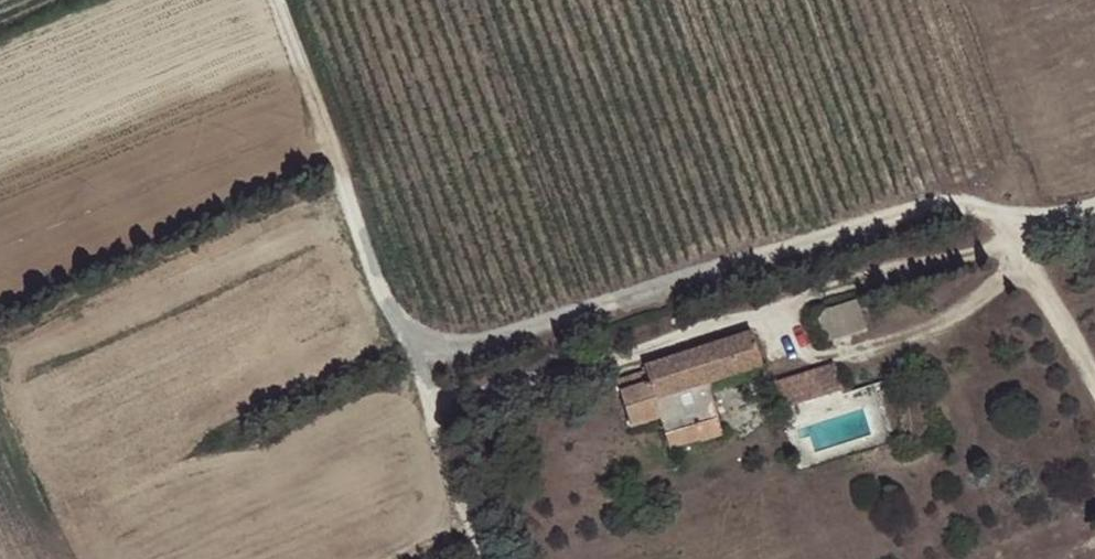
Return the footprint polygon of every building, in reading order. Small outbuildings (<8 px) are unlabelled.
[(868,330),(858,302),(815,316),(825,344),(868,330)] [(707,386),(762,367),(752,336),(646,370),(647,374),(617,383),(632,429),(662,418),(665,434),(671,450),(702,441),(698,428),(718,422),(707,386)] [(834,366),(768,387),(776,411),(841,390),(834,366)] [(718,422),(698,428),(702,441),(703,444),(722,438),(718,422)]
